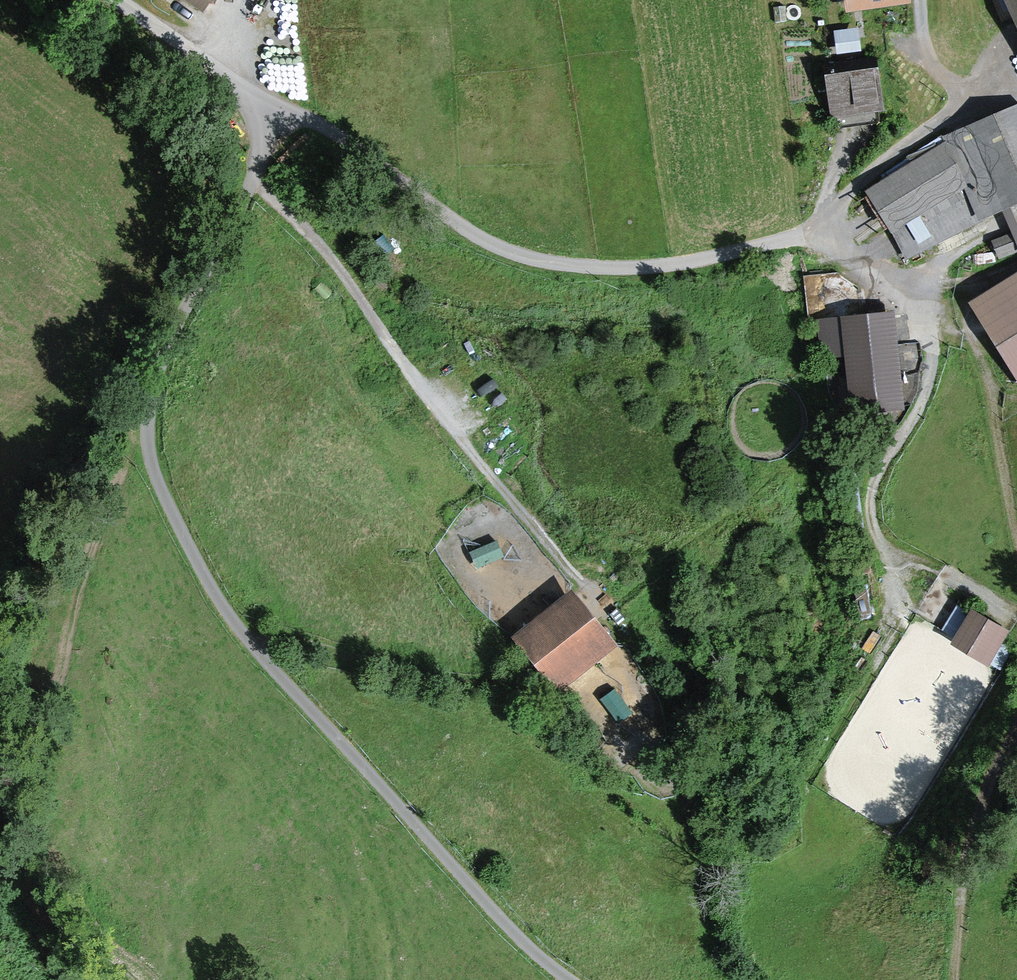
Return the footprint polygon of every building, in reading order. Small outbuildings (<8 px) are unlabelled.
[(202,12),(210,0),(215,3),(217,0),(184,0),(202,12)] [(845,12),(911,2),(910,0),(843,0),(845,12)] [(1016,31),(1016,0),(1003,0),(1016,31)] [(880,122),(879,112),(884,111),(877,56),(862,58),(857,27),(833,30),(835,48),(826,50),(827,63),(822,64),(829,118),(836,117),(838,127),(880,122)] [(1016,194),(1016,105),(943,136),(946,141),(864,190),(906,258),(973,224),(970,219),(954,193),(965,187),(978,220),(1002,210),(998,201),(1016,194)] [(991,241),(998,259),(1016,251),(1016,194),(998,201),(1002,210),(1011,232),(991,241)] [(865,271),(839,256),(830,272),(856,287),(865,271)] [(967,301),(1016,382),(1016,270),(967,301)] [(894,310),(816,318),(820,358),(844,356),(851,415),(905,408),(894,310)] [(617,645),(572,587),(511,636),(557,693),(617,645)] [(972,607),(969,612),(957,604),(941,629),(953,636),(950,643),(988,666),(999,649),(1010,631),(972,607)]
